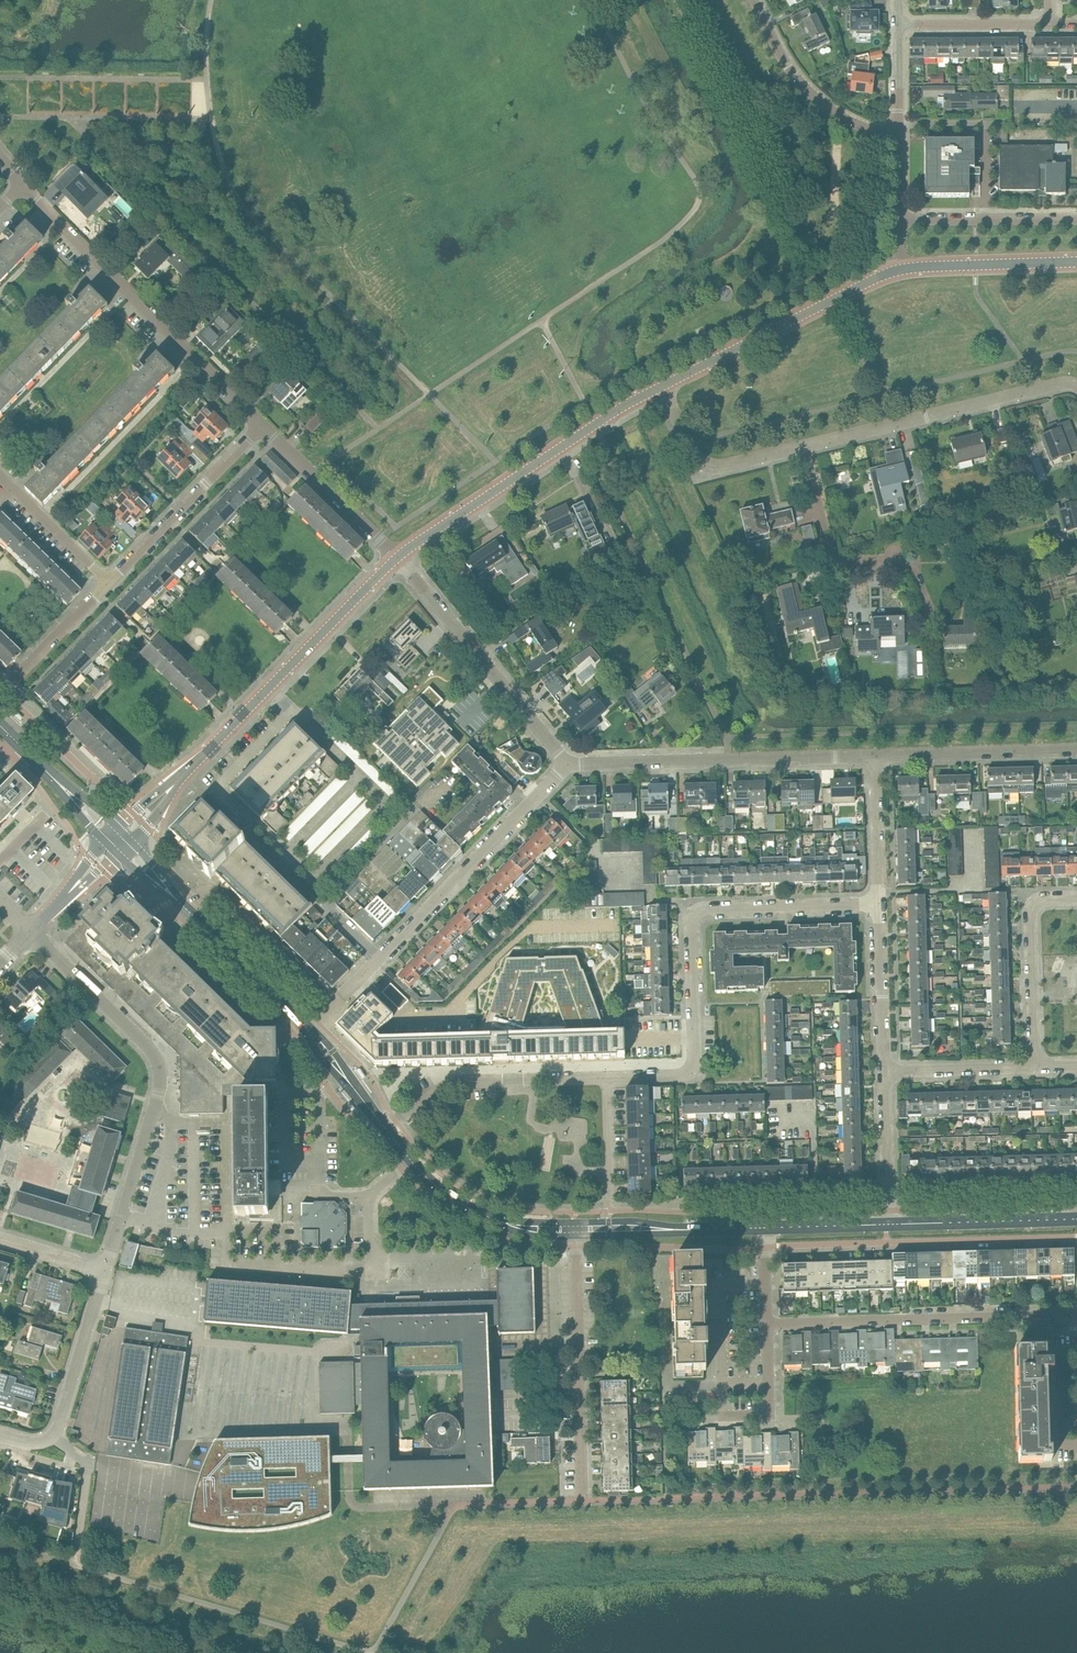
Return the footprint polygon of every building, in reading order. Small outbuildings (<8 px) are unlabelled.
[(851,15),(847,15),(847,29),(851,29),(851,31),(858,31),(858,33),(871,33),(871,31),(878,31),(878,29),(879,29),(879,21),(878,21),(878,13),(869,13),(869,7),(871,6),(869,0),(857,0),(849,2),(851,11),(851,15)] [(946,0),(929,0),(929,8),(946,8),(946,0)] [(994,7),(1000,7),(1000,8),(1017,8),(1017,0),(994,0),(994,7)] [(803,43),(807,52),(830,41),(825,32),(824,33),(815,15),(812,16),(808,8),(790,17),(795,26),(803,22),(812,39),(803,43)] [(1045,39),(1032,40),(1032,63),(1046,62),(1045,39)] [(1059,39),(1045,39),(1046,62),(1059,62),(1059,39)] [(1073,64),(1073,58),(1073,39),(1059,39),(1059,62),(1059,64),(1073,64)] [(923,40),(909,40),(909,63),(923,63),(923,59),(923,40)] [(937,40),(923,40),(923,59),(937,58),(937,40)] [(937,58),(950,58),(950,40),(937,40),(937,58)] [(964,63),(964,58),(964,40),(950,40),(950,58),(958,58),(958,63),(964,63)] [(964,58),(978,58),(977,40),(964,40),(964,58)] [(991,40),(977,40),(978,58),(991,58),(991,40)] [(1005,40),(991,40),(991,58),(991,64),(1005,64),(1005,58),(1005,40)] [(1018,40),(1005,40),(1005,58),(1018,58),(1018,61),(1023,61),(1023,48),(1018,48),(1018,40)] [(868,54),(870,61),(883,58),(882,51),(868,54)] [(849,62),(847,74),(853,75),(851,91),(872,93),(874,77),(868,76),(869,65),(854,63),(849,62)] [(997,100),(1009,100),(1009,86),(996,86),(997,94),(970,94),(970,109),(997,108),(997,100)] [(970,109),(970,94),(954,94),(954,87),(922,87),(922,97),(938,97),(938,95),(943,95),(944,109),(970,109)] [(1008,128),(999,128),(999,135),(999,140),(999,146),(1004,146),(1004,145),(1007,145),(1008,128)] [(969,196),(969,186),(980,186),(980,168),(974,168),(974,140),(925,140),(925,196),(969,196)] [(1055,147),(1052,147),(1052,155),(1055,155),(1055,153),(1068,153),(1067,144),(1055,144),(1055,147)] [(999,190),(1039,190),(1045,190),(1045,195),(1065,195),(1065,165),(1062,165),(1052,165),(1052,155),(1052,147),(1052,146),(1004,146),(999,146),(999,190)] [(838,163),(837,166),(834,166),(829,185),(837,187),(843,164),(838,163)] [(76,168),(57,187),(65,196),(69,192),(76,199),(73,202),(72,203),(88,219),(92,215),(91,214),(102,202),(103,204),(107,200),(96,189),(91,184),(93,182),(87,175),(85,177),(76,168)] [(108,218),(114,226),(121,220),(115,213),(108,218)] [(22,260),(33,248),(40,240),(35,235),(29,229),(23,223),(15,231),(13,233),(9,238),(4,233),(0,237),(0,240),(3,243),(0,246),(0,282),(22,260)] [(133,263),(149,279),(167,261),(192,286),(202,276),(168,243),(161,250),(154,243),(133,263)] [(36,379),(42,373),(89,325),(100,314),(108,306),(102,300),(96,295),(90,289),(82,297),(76,303),(71,299),(66,304),(71,309),(67,312),(0,381),(0,416),(36,379)] [(214,355),(245,324),(227,306),(196,337),(214,355)] [(262,340),(231,371),(236,377),(267,346),(262,340)] [(33,481),(26,489),(31,495),(37,501),(43,507),(51,499),(52,497),(62,487),(155,391),(167,379),(175,372),(169,366),(163,360),(157,354),(150,362),(149,362),(143,369),(138,364),(136,366),(133,370),(138,374),(135,378),(46,468),(45,470),(40,465),(35,470),(40,475),(33,481)] [(279,382),(269,392),(286,408),(300,394),(305,389),(303,388),(290,374),(290,375),(284,369),(284,368),(274,377),(275,378),(275,377),(279,382)] [(305,427),(312,433),(335,409),(328,403),(305,427)] [(199,427),(194,432),(189,429),(177,418),(172,423),(183,434),(193,443),(218,417),(208,407),(194,422),(199,427)] [(218,417),(193,443),(204,454),(208,458),(214,452),(203,442),(211,434),(217,439),(228,427),(218,417)] [(1040,436),(1051,462),(1052,466),(1071,459),(1070,454),(1076,452),(1076,441),(1069,420),(1057,425),(1048,428),(1050,432),(1049,433),(1040,436)] [(1003,427),(996,429),(997,437),(1005,436),(1003,427)] [(183,434),(179,439),(188,448),(193,443),(183,434)] [(981,435),(951,443),(956,461),(985,454),(981,435)] [(159,458),(157,460),(167,470),(169,468),(188,448),(179,439),(178,438),(159,458)] [(169,468),(167,470),(177,480),(179,478),(191,466),(186,461),(193,453),(199,459),(204,465),(209,459),(208,458),(204,454),(193,443),(188,448),(169,468)] [(883,514),(906,508),(901,485),(899,486),(898,483),(908,480),(908,481),(909,481),(901,449),(890,452),(894,466),(873,471),(883,514)] [(277,457),(271,451),(261,460),(268,466),(277,457)] [(272,471),(281,461),(277,457),(268,466),(272,471)] [(277,476),(286,466),(281,461),(272,471),(277,476)] [(245,477),(260,492),(271,481),(256,466),(251,471),(249,469),(243,476),(244,477),(245,477)] [(282,480),(291,471),(286,466),(277,476),(282,480)] [(288,486),(289,485),(297,477),(291,471),(282,480),(288,486)] [(239,480),(232,487),(234,488),(246,500),(249,503),(260,492),(245,477),(244,477),(240,482),(239,480)] [(115,514),(110,519),(115,523),(119,518),(140,497),(130,487),(118,499),(124,504),(115,514)] [(234,488),(229,493),(228,491),(227,492),(221,498),(223,499),(235,511),(246,500),(234,488)] [(305,488),(292,501),(289,504),(317,531),(333,515),(305,488)] [(1055,489),(1042,494),(1044,498),(1057,494),(1055,489)] [(104,495),(101,492),(95,498),(96,500),(98,502),(104,495)] [(927,494),(919,496),(921,504),(929,503),(927,494)] [(119,518),(115,523),(120,528),(122,530),(131,539),(137,533),(126,522),(133,514),(139,519),(150,507),(140,497),(119,518)] [(238,514),(235,511),(223,499),(219,504),(217,502),(211,509),(212,510),(224,522),(228,525),(238,514)] [(272,504),(277,508),(281,503),(277,499),(272,504)] [(591,513),(589,514),(583,502),(573,507),(568,509),(567,506),(541,518),(549,535),(575,523),(583,541),(587,539),(590,544),(585,546),(592,561),(609,553),(591,513)] [(1059,511),(1060,517),(1064,533),(1075,530),(1076,537),(1076,503),(1066,506),(1067,509),(1059,511)] [(272,513),(277,508),(272,504),(267,509),(272,513)] [(768,530),(794,524),(791,510),(765,516),(762,506),(740,511),(747,539),(769,534),(768,530)] [(201,521),(202,521),(213,533),(224,522),(212,510),(208,515),(206,513),(200,520),(201,521)] [(26,539),(0,514),(0,543),(12,554),(26,539)] [(363,545),(333,515),(317,531),(347,561),(363,545)] [(100,518),(79,539),(90,549),(110,528),(100,518)] [(72,520),(65,526),(67,527),(71,532),(78,525),(73,521),(72,520)] [(196,524),(189,531),(203,544),(208,549),(219,538),(213,533),(202,521),(201,521),(197,526),(196,524)] [(250,526),(255,530),(260,525),(255,521),(250,526)] [(110,528),(90,549),(100,559),(111,547),(106,542),(109,539),(115,533),(117,535),(122,530),(120,528),(115,523),(110,528)] [(811,525),(802,527),(806,544),(804,545),(802,548),(803,552),(806,554),(813,553),(810,541),(815,540),(811,525)] [(250,535),(255,530),(250,526),(246,531),(250,535)] [(940,534),(943,545),(957,542),(955,530),(940,534)] [(53,566),(26,539),(12,554),(39,580),(53,566)] [(172,551),(187,566),(198,555),(183,540),(178,545),(177,543),(170,550),(172,552),(172,551)] [(480,552),(465,562),(477,580),(487,573),(494,568),(498,573),(501,571),(510,586),(528,574),(516,556),(511,549),(512,552),(506,556),(496,541),(480,552)] [(234,543),(229,548),(234,552),(239,547),(234,543)] [(229,557),(234,552),(229,548),(224,553),(229,557)] [(166,554),(159,561),(161,562),(173,574),(179,569),(183,573),(189,568),(187,566),(172,551),(172,552),(168,556),(166,554)] [(218,576),(247,605),(262,589),(234,560),(218,576)] [(155,565),(149,572),(151,573),(162,585),(163,585),(166,588),(176,578),(173,575),(173,574),(161,562),(161,563),(157,567),(155,565)] [(39,580),(60,601),(65,607),(80,592),(53,566),(39,580)] [(144,576),(138,583),(140,585),(140,584),(152,596),(155,599),(157,602),(168,591),(166,588),(163,585),(162,585),(151,573),(150,574),(146,578),(144,576)] [(204,573),(199,578),(204,583),(209,578),(204,573)] [(199,588),(204,583),(199,578),(195,583),(199,588)] [(791,583),(776,587),(782,611),(785,610),(787,620),(784,621),(788,635),(797,633),(797,632),(803,631),(802,627),(812,624),(813,628),(817,644),(819,643),(821,652),(843,647),(840,634),(828,637),(821,607),(821,605),(812,607),(813,609),(803,611),(800,596),(796,582),(791,583)] [(129,595),(141,607),(152,596),(140,584),(140,585),(135,589),(134,587),(127,594),(129,596),(129,595)] [(262,589),(247,605),(277,634),(292,618),(262,589)] [(147,613),(141,607),(129,595),(129,596),(125,600),(123,598),(116,605),(130,618),(136,612),(142,618),(147,613)] [(183,595),(178,600),(183,605),(187,600),(183,595)] [(934,609),(932,609),(939,636),(956,632),(956,630),(966,627),(967,632),(978,629),(970,596),(959,599),(960,604),(950,607),(949,605),(947,606),(947,603),(934,606),(934,609)] [(649,607),(645,599),(638,602),(642,610),(649,607)] [(178,610),(183,605),(178,600),(173,605),(178,610)] [(53,617),(49,613),(43,607),(38,611),(48,621),(53,617)] [(38,611),(33,616),(43,626),(48,621),(38,611)] [(117,643),(116,643),(117,644),(128,632),(110,615),(106,619),(104,618),(98,624),(99,626),(117,643)] [(39,631),(43,626),(33,616),(29,621),(39,631)] [(161,617),(156,622),(161,627),(166,622),(161,617)] [(553,659),(549,653),(558,647),(538,617),(508,637),(512,644),(531,632),(545,653),(526,666),(531,674),(553,659)] [(880,651),(879,639),(896,638),(896,645),(904,645),(903,617),(870,618),(870,620),(871,620),(871,627),(856,627),(856,640),(856,643),(858,643),(859,651),(880,651)] [(395,660),(398,662),(406,669),(421,654),(410,644),(422,632),(409,619),(390,638),(391,639),(390,640),(390,642),(393,645),(396,646),(397,645),(404,651),(395,660)] [(29,621),(24,626),(34,636),(39,631),(29,621)] [(156,632),(161,627),(156,622),(152,627),(156,632)] [(19,630),(20,631),(30,640),(34,636),(24,626),(19,630)] [(93,629),(87,635),(88,637),(89,637),(104,651),(106,654),(116,643),(117,643),(99,626),(95,630),(93,629)] [(15,648),(0,634),(0,663),(6,668),(20,653),(15,648)] [(83,640),(76,646),(78,648),(93,662),(104,651),(89,637),(88,637),(84,641),(83,640)] [(142,654),(171,683),(187,666),(158,638),(142,654)] [(82,673),(93,662),(78,648),(73,652),(72,651),(65,657),(67,659),(82,673)] [(127,653),(131,657),(136,652),(132,648),(127,653)] [(924,659),(924,649),(915,649),(915,650),(918,650),(921,650),(921,649),(923,649),(924,675),(927,674),(928,677),(928,666),(927,666),(927,659),(924,659)] [(127,662),(131,657),(127,653),(122,658),(127,662)] [(837,654),(824,655),(826,684),(839,683),(837,654)] [(55,668),(56,670),(71,684),(82,673),(67,659),(63,663),(61,662),(55,668)] [(201,711),(211,701),(217,695),(187,666),(171,683),(201,711)] [(391,684),(380,673),(372,680),(360,669),(334,696),(348,709),(369,688),(389,708),(394,702),(384,692),(391,684)] [(50,673),(44,679),(46,681),(57,692),(61,695),(63,698),(74,687),(71,684),(56,670),(52,674),(50,673)] [(110,670),(105,675),(110,679),(115,674),(110,670)] [(631,690),(624,693),(636,713),(645,707),(647,710),(647,709),(657,700),(661,705),(676,693),(666,681),(659,672),(651,678),(635,692),(632,689),(631,690)] [(105,684),(110,679),(105,675),(100,680),(105,684)] [(545,687),(553,697),(567,685),(560,677),(545,687)] [(33,690),(51,707),(55,703),(51,699),(57,692),(46,681),(41,685),(40,684),(33,690)] [(429,687),(373,743),(417,786),(430,773),(426,769),(441,753),(446,757),(459,744),(449,734),(453,731),(447,725),(446,726),(446,725),(432,711),(443,700),(429,687)] [(84,697),(89,701),(93,696),(89,692),(84,697)] [(584,735),(590,730),(600,722),(596,717),(605,710),(592,694),(578,706),(570,697),(560,705),(584,735)] [(84,706),(89,701),(84,697),(79,702),(84,706)] [(51,707),(48,710),(54,716),(65,726),(72,718),(64,709),(62,711),(55,703),(51,707)] [(326,734),(334,726),(319,711),(311,719),(326,734)] [(128,786),(136,778),(143,770),(85,713),(69,730),(128,786)] [(230,789),(252,811),(276,834),(288,822),(274,809),(315,766),(329,780),(341,768),(294,723),(230,789)] [(478,735),(476,735),(472,739),(470,741),(471,742),(476,746),(478,746),(478,735)] [(503,751),(502,751),(505,753),(509,755),(511,757),(514,760),(516,763),(519,766),(521,769),(521,770),(522,770),(523,771),(523,772),(524,772),(525,773),(526,773),(527,774),(528,774),(529,774),(530,774),(531,774),(532,774),(533,774),(534,774),(535,773),(536,773),(536,772),(537,772),(538,771),(539,770),(540,769),(540,768),(541,767),(541,766),(541,765),(542,764),(542,763),(542,762),(542,761),(541,760),(541,759),(540,758),(540,757),(539,756),(538,756),(538,755),(537,755),(536,754),(535,754),(534,754),(533,754),(532,754),(531,753),(529,753),(528,753),(526,752),(525,751),(524,750),(523,750),(522,748),(521,747),(520,746),(519,745),(518,744),(518,742),(516,738),(511,741),(514,747),(505,752),(503,751)] [(487,791),(455,824),(452,822),(443,832),(460,848),(510,796),(507,793),(507,790),(510,787),(468,746),(451,762),(461,772),(463,769),(482,788),(484,787),(487,791)] [(1051,777),(1045,777),(1046,796),(1046,799),(1062,798),(1061,795),(1067,794),(1067,790),(1066,767),(1051,767),(1051,777)] [(1067,790),(1076,790),(1076,767),(1066,767),(1067,790)] [(1018,768),(1002,769),(1003,793),(1003,801),(1010,801),(1010,793),(1019,793),(1018,786),(1018,768)] [(1018,768),(1018,786),(1019,793),(1034,792),(1033,768),(1018,768)] [(1003,793),(1002,769),(987,769),(987,786),(988,786),(988,793),(1003,793)] [(0,824),(13,811),(14,812),(19,807),(18,806),(31,793),(13,775),(9,778),(0,788),(0,824)] [(442,779),(439,776),(432,782),(430,780),(410,800),(414,804),(433,784),(436,786),(442,779)] [(953,795),(953,776),(936,777),(937,795),(953,795)] [(969,776),(953,776),(953,795),(954,802),(970,801),(970,794),(969,776)] [(928,816),(928,811),(928,794),(928,789),(918,789),(918,777),(898,778),(898,779),(895,779),(895,787),(898,787),(898,797),(908,796),(908,801),(917,801),(918,816),(928,816)] [(282,832),(289,839),(342,785),(335,778),(282,832)] [(831,789),(822,789),(822,804),(832,804),(832,802),(855,802),(855,799),(854,780),(831,781),(831,789)] [(798,803),(797,781),(781,782),(782,806),(789,806),(789,803),(798,803)] [(813,781),(797,781),(798,803),(798,810),(812,810),(812,806),(814,805),(813,781)] [(765,782),(749,783),(750,804),(755,804),(755,807),(765,807),(765,801),(765,782)] [(749,783),(733,783),(734,802),(734,809),(750,808),(750,804),(749,783)] [(686,807),(701,806),(701,784),(685,785),(686,807)] [(716,784),(701,784),(701,806),(717,806),(716,784)] [(648,790),(641,790),(641,807),(648,807),(648,805),(668,805),(668,785),(648,786),(648,790)] [(613,802),(612,802),(612,811),(636,811),(637,811),(637,799),(631,799),(631,786),(613,786),(613,802)] [(605,806),(596,806),(595,787),(576,787),(576,796),(572,796),(562,805),(570,813),(576,807),(586,806),(586,819),(600,818),(600,815),(605,815),(605,814),(605,806)] [(318,865),(373,806),(356,789),(300,848),(318,865)] [(304,806),(313,796),(308,791),(299,801),(304,806)] [(208,794),(172,831),(193,852),(189,857),(199,868),(200,869),(211,879),(216,874),(281,938),(297,922),(303,915),(312,906),(318,901),(208,794)] [(461,850),(460,848),(443,832),(421,811),(410,822),(451,861),(461,850)] [(784,814),(774,814),(774,830),(774,831),(784,831),(784,814)] [(832,815),(822,816),(823,829),(833,829),(832,815)] [(553,820),(551,819),(547,823),(545,822),(539,828),(541,830),(556,845),(565,835),(576,846),(581,840),(557,816),(553,820)] [(726,831),(726,816),(717,817),(717,831),(726,831)] [(813,830),(823,830),(823,829),(822,816),(812,816),(813,830)] [(678,833),(677,818),(669,818),(669,833),(678,833)] [(677,818),(678,833),(687,832),(687,818),(677,818)] [(400,833),(440,871),(440,872),(451,861),(410,822),(400,833)] [(897,829),(897,844),(915,843),(914,829),(904,829),(897,829)] [(556,845),(541,830),(537,834),(535,832),(529,839),(530,840),(542,852),(546,848),(550,851),(556,845)] [(856,832),(844,832),(844,840),(856,840),(856,832)] [(428,883),(440,871),(400,833),(388,845),(407,863),(413,869),(428,883)] [(635,852),(642,852),(649,852),(648,838),(635,839),(635,852)] [(655,838),(648,838),(649,852),(642,852),(642,858),(656,858),(655,838)] [(520,851),(532,862),(542,852),(530,840),(526,844),(525,843),(519,849),(520,851)] [(897,857),(915,857),(915,843),(897,844),(897,857)] [(410,902),(428,883),(413,869),(405,878),(398,871),(407,863),(388,845),(370,863),(410,902)] [(830,882),(843,881),(842,847),(837,847),(837,855),(829,856),(830,882)] [(1067,848),(1067,855),(1067,875),(1069,875),(1069,878),(1075,878),(1075,875),(1076,874),(1076,847),(1067,848)] [(1020,856),(1020,876),(1036,876),(1035,848),(1035,856),(1026,856),(1026,858),(1020,859),(1020,856)] [(1043,848),(1035,848),(1036,876),(1042,875),(1042,878),(1051,877),(1051,875),(1052,875),(1051,855),(1051,848),(1043,848)] [(1058,848),(1051,848),(1051,855),(1052,875),(1067,875),(1067,855),(1059,855),(1058,848)] [(789,883),(788,865),(788,849),(782,849),(783,857),(774,858),(775,883),(789,883)] [(515,853),(508,860),(510,861),(522,873),(525,876),(535,865),(532,862),(520,851),(516,855),(515,853)] [(824,857),(815,857),(816,882),(816,885),(825,885),(825,882),(830,882),(829,856),(829,852),(823,852),(824,857)] [(857,854),(842,855),(843,881),(857,881),(857,874),(866,874),(865,857),(857,857),(857,854)] [(1020,876),(1020,856),(1002,857),(1002,877),(1020,876)] [(810,857),(802,857),(802,865),(802,885),(811,884),(811,882),(816,882),(815,857),(810,857)] [(897,857),(898,871),(915,870),(915,857),(897,857)] [(693,886),(707,885),(706,868),(706,859),(706,858),(692,859),(693,868),(693,886)] [(707,885),(720,885),(720,867),(720,860),(720,858),(706,859),(706,868),(707,885)] [(761,866),(761,884),(775,883),(774,858),(761,858),(761,866)] [(680,886),(693,886),(693,868),(692,859),(679,859),(679,861),(679,868),(680,886)] [(728,859),(720,860),(720,867),(720,885),(721,887),(729,887),(729,885),(734,884),(734,867),(733,859),(728,859)] [(742,859),(733,859),(734,867),(734,884),(734,887),(743,886),(743,884),(748,884),(747,866),(747,859),(742,859)] [(572,860),(565,866),(570,870),(576,864),(572,860)] [(498,870),(500,871),(512,883),(522,873),(510,861),(506,865),(505,864),(498,870)] [(370,863),(357,877),(397,916),(410,902),(370,863)] [(802,885),(802,865),(788,865),(789,883),(802,882),(802,885)] [(748,884),(761,884),(761,866),(747,866),(748,884)] [(665,886),(680,886),(679,868),(665,869),(665,884),(665,886)] [(562,870),(561,870),(555,877),(559,881),(566,874),(562,870)] [(915,870),(898,871),(898,885),(916,885),(915,870)] [(494,874),(488,880),(490,882),(505,897),(515,886),(512,883),(500,871),(496,876),(494,874)] [(357,877),(343,890),(348,895),(356,902),(383,929),(384,929),(397,916),(357,877)] [(551,881),(545,887),(549,891),(556,885),(551,881)] [(479,892),(491,904),(496,909),(506,898),(490,882),(486,886),(484,884),(478,891),(479,892)] [(584,907),(591,907),(591,894),(597,894),(597,887),(584,888),(584,907)] [(541,891),(535,898),(539,902),(545,895),(541,891)] [(120,904),(108,892),(81,919),(85,923),(65,943),(126,1004),(173,956),(159,942),(164,931),(155,924),(147,916),(139,908),(132,899),(120,904)] [(469,903),(481,914),(491,904),(479,892),(476,896),(474,895),(468,901),(469,903)] [(1006,893),(989,893),(989,894),(989,899),(989,908),(1006,907),(1006,893)] [(604,894),(597,894),(591,894),(591,907),(605,907),(604,894)] [(908,910),(925,909),(924,895),(908,896),(908,910)] [(531,901),(531,902),(524,908),(529,912),(535,905),(531,901)] [(373,940),(383,929),(356,902),(345,913),(373,940)] [(458,912),(459,913),(471,925),(481,914),(469,903),(465,907),(464,905),(458,912)] [(667,919),(666,905),(644,906),(637,906),(632,906),(632,912),(641,911),(641,920),(667,919)] [(325,919),(312,906),(303,915),(297,922),(310,935),(325,919)] [(1006,907),(989,908),(989,921),(1006,921),(1006,907)] [(908,923),(925,923),(925,909),(908,910),(908,923)] [(521,912),(520,912),(514,918),(518,922),(525,916),(521,912)] [(447,922),(449,924),(461,935),(471,925),(459,913),(455,917),(454,916),(447,922)] [(325,919),(310,935),(322,947),(338,931),(325,919)] [(641,920),(632,920),(633,926),(642,925),(642,934),(650,933),(667,933),(667,919),(641,920)] [(1006,921),(989,921),(990,935),(1007,934),(1006,921)] [(294,951),(310,935),(297,922),(281,938),(294,951)] [(510,922),(504,929),(508,933),(515,926),(510,922)] [(909,937),(926,937),(925,923),(908,923),(909,937)] [(443,926),(437,933),(439,934),(451,946),(455,951),(466,940),(461,935),(449,924),(445,928),(443,926)] [(778,939),(777,932),(713,933),(714,951),(710,952),(710,974),(714,974),(715,992),(758,991),(758,988),(764,988),(763,969),(756,969),(757,972),(729,972),(729,952),(777,951),(778,961),(789,961),(788,946),(837,944),(838,986),(835,986),(835,993),(855,992),(854,986),(857,986),(856,943),(852,943),(851,925),(787,927),(787,939),(778,939)] [(307,964),(319,976),(351,944),(338,931),(322,947),(307,964)] [(500,933),(494,939),(498,943),(504,937),(500,933)] [(642,947),(650,947),(667,947),(667,933),(650,933),(642,934),(633,934),(633,939),(642,939),(642,947)] [(435,938),(433,937),(427,943),(429,945),(440,956),(451,946),(439,934),(435,938)] [(1007,934),(990,935),(990,949),(1007,948),(1007,934)] [(294,951),(307,964),(322,947),(310,935),(294,951)] [(909,951),(926,950),(926,937),(909,937),(909,951)] [(490,943),(483,950),(488,954),(494,947),(490,943)] [(332,989),(363,956),(351,944),(319,976),(332,989)] [(423,947),(417,954),(418,955),(430,967),(436,973),(447,962),(445,961),(440,956),(429,945),(425,949),(423,947)] [(614,949),(609,945),(605,949),(610,954),(614,949)] [(650,947),(651,961),(668,960),(667,947),(650,947)] [(1007,948),(990,949),(991,962),(1008,962),(1007,948)] [(909,964),(926,964),(926,950),(909,951),(909,964)] [(477,964),(484,957),(480,953),(473,960),(477,964)] [(408,966),(420,977),(430,967),(418,955),(414,959),(413,958),(407,964),(408,966)] [(251,1032),(216,998),(173,956),(126,1004),(170,1046),(171,1046),(180,1045),(181,1114),(223,1113),(223,1096),(235,1095),(235,1092),(245,1091),(245,1096),(253,1096),(253,1081),(276,1081),(276,1068),(277,1065),(279,1062),(279,1059),(280,1056),(279,1053),(278,1050),(277,1047),(275,1045),(275,1031),(251,1032)] [(362,1002),(349,1015),(348,1014),(348,1015),(349,1016),(338,1027),(343,1031),(342,1033),(344,1032),(360,1049),(359,1050),(360,1051),(361,1050),(376,1064),(383,1064),(383,1061),(389,1061),(390,1063),(398,1063),(398,1061),(404,1060),(404,1063),(412,1063),(412,1060),(418,1060),(418,1063),(427,1062),(427,1060),(433,1060),(433,1062),(441,1062),(441,1059),(447,1059),(447,1062),(456,1061),(456,1059),(462,1059),(462,1061),(470,1061),(470,1058),(476,1058),(476,1061),(485,1061),(485,1058),(491,1058),(491,1062),(492,1062),(492,1058),(496,1058),(507,1057),(507,1061),(509,1061),(509,1060),(522,1060),(522,1061),(523,1061),(523,1059),(536,1059),(536,1060),(537,1060),(537,1059),(551,1059),(551,1060),(552,1060),(552,1059),(565,1058),(565,1060),(566,1060),(566,1058),(580,1058),(580,1059),(581,1059),(581,1058),(594,1057),(594,1059),(595,1059),(595,1057),(609,1057),(609,1058),(610,1058),(610,1057),(624,1057),(624,1058),(625,1058),(625,1046),(624,1032),(624,1031),(609,1031),(607,1031),(606,1030),(602,1031),(596,1015),(600,1013),(600,1012),(598,1013),(583,970),(581,971),(576,957),(544,958),(545,960),(538,960),(538,958),(506,959),(502,973),(501,973),(488,1016),(486,1015),(486,1016),(490,1018),(485,1034),(481,1033),(481,1034),(483,1035),(490,1035),(490,1039),(378,1042),(373,1037),(376,1034),(378,1032),(393,1016),(376,999),(370,994),(366,998),(363,1001),(362,1002)] [(651,961),(651,974),(668,974),(668,960),(651,961)] [(1008,962),(991,962),(991,976),(1008,975),(1008,962)] [(467,975),(474,968),(469,964),(463,970),(467,975)] [(910,978),(927,978),(926,964),(909,964),(910,978)] [(420,977),(408,966),(404,970),(402,968),(396,975),(398,976),(394,980),(416,1002),(420,1002),(420,997),(410,987),(420,977)] [(16,1010),(34,991),(46,1003),(56,992),(44,980),(43,982),(32,971),(5,999),(16,1010)] [(457,985),(463,978),(459,974),(453,981),(457,985)] [(668,974),(651,974),(634,975),(634,980),(643,980),(643,988),(652,988),(668,988),(671,988),(670,979),(668,979),(668,974)] [(1008,975),(991,976),(991,989),(1008,989),(1008,975)] [(910,992),(927,991),(927,978),(910,978),(910,992)] [(830,995),(830,980),(769,982),(770,997),(830,995)] [(391,983),(382,993),(400,1010),(409,1001),(391,983)] [(447,995),(453,989),(449,985),(442,991),(447,995)] [(652,995),(652,1002),(669,1001),(671,1001),(671,993),(669,993),(668,988),(652,988),(643,988),(634,989),(634,994),(643,993),(644,995),(650,995),(649,993),(652,993),(652,995)] [(1008,989),(991,989),(992,1003),(1009,1003),(1008,989)] [(911,1005),(927,1005),(927,991),(910,992),(911,1005)] [(782,1000),(765,1001),(765,1015),(782,1014),(782,1000)] [(652,1002),(644,1002),(644,1007),(644,1016),(652,1016),(669,1015),(672,1015),(671,1006),(669,1006),(669,1001),(652,1002)] [(839,1001),(840,1016),(857,1015),(856,1001),(839,1001)] [(1009,1003),(992,1003),(992,1017),(1009,1016),(1009,1003)] [(911,1019),(928,1018),(927,1005),(911,1005),(911,1019)] [(766,1029),(783,1028),(782,1014),(765,1015),(766,1029)] [(857,1029),(857,1015),(840,1016),(840,1029),(857,1029)] [(72,1053),(71,1051),(75,1047),(92,1062),(88,1066),(91,1070),(95,1066),(112,1082),(127,1067),(75,1016),(60,1031),(63,1034),(58,1039),(57,1038),(12,1083),(14,1085),(8,1100),(15,1108),(25,1099),(26,1100),(52,1073),(56,1077),(60,1073),(56,1070),(72,1053)] [(1009,1016),(992,1017),(993,1030),(1010,1030),(1009,1016)] [(911,1033),(928,1032),(928,1018),(911,1019),(911,1033)] [(0,1039),(7,1045),(11,1040),(5,1034),(8,1031),(0,1023),(0,1039)] [(766,1042),(783,1042),(783,1028),(766,1029),(766,1042)] [(857,1029),(840,1029),(840,1043),(857,1042),(857,1029)] [(1010,1030),(993,1030),(993,1045),(1010,1044),(1010,1030)] [(928,1032),(911,1033),(912,1047),(929,1046),(928,1032)] [(27,1034),(22,1039),(28,1045),(29,1045),(34,1040),(33,1040),(27,1034)] [(783,1042),(766,1042),(767,1056),(784,1055),(792,1055),(791,1050),(791,1042),(783,1042)] [(858,1056),(857,1042),(840,1043),(841,1057),(858,1056)] [(767,1069),(784,1069),(784,1055),(767,1056),(767,1069)] [(858,1070),(858,1056),(841,1057),(841,1070),(858,1070)] [(767,1069),(767,1084),(784,1083),(784,1069),(767,1069)] [(367,1077),(361,1070),(359,1072),(364,1079),(367,1077)] [(859,1083),(858,1070),(841,1070),(842,1084),(859,1083)] [(859,1097),(859,1083),(842,1084),(842,1098),(859,1097)] [(648,1087),(626,1088),(626,1101),(648,1101),(654,1101),(654,1087),(648,1087)] [(98,1116),(123,1124),(129,1106),(131,1097),(109,1091),(106,1090),(98,1116)] [(1044,1091),(1044,1111),(1058,1111),(1057,1090),(1044,1091)] [(1057,1090),(1058,1111),(1072,1110),(1071,1090),(1057,1090)] [(235,1095),(236,1215),(249,1215),(250,1224),(282,1224),(282,1198),(277,1198),(277,1186),(277,1175),(271,1175),(268,1175),(267,1096),(253,1096),(245,1096),(245,1091),(235,1092),(235,1095)] [(1016,1091),(1003,1092),(1003,1112),(1003,1116),(1017,1116),(1017,1112),(1016,1091)] [(1031,1111),(1030,1091),(1016,1091),(1017,1112),(1031,1111)] [(1044,1111),(1044,1091),(1030,1091),(1031,1111),(1044,1111)] [(989,1092),(975,1093),(976,1117),(990,1116),(989,1112),(989,1092)] [(1003,1112),(1003,1092),(989,1092),(989,1112),(1003,1112)] [(948,1114),(948,1093),(934,1094),(935,1114),(948,1114)] [(962,1113),(961,1093),(948,1093),(948,1114),(962,1113)] [(975,1093),(961,1093),(962,1113),(962,1117),(976,1117),(975,1093)] [(765,1112),(765,1101),(765,1094),(750,1095),(751,1112),(765,1112)] [(921,1114),(920,1094),(906,1095),(906,1101),(898,1101),(898,1118),(907,1118),(907,1115),(921,1114)] [(935,1114),(934,1094),(920,1094),(921,1114),(935,1114)] [(737,1113),(736,1095),(723,1096),(723,1113),(737,1113)] [(751,1112),(750,1095),(736,1095),(737,1113),(751,1112)] [(710,1114),(709,1096),(696,1097),(696,1114),(710,1114)] [(723,1113),(723,1096),(709,1096),(710,1114),(723,1113)] [(696,1114),(696,1097),(681,1097),(682,1115),(696,1114)] [(859,1111),(859,1097),(842,1098),(842,1111),(859,1111)] [(649,1114),(648,1101),(626,1101),(626,1115),(649,1114)] [(859,1111),(842,1111),(843,1125),(860,1124),(859,1111)] [(627,1128),(649,1127),(649,1114),(626,1115),(627,1128)] [(860,1138),(860,1124),(843,1125),(843,1138),(860,1138)] [(627,1141),(649,1140),(649,1127),(627,1128),(627,1141)] [(73,1186),(67,1207),(17,1192),(11,1213),(94,1238),(100,1217),(92,1214),(97,1195),(102,1196),(120,1134),(99,1128),(81,1188),(73,1186)] [(861,1152),(860,1138),(843,1138),(844,1152),(861,1152)] [(627,1155),(650,1154),(649,1140),(627,1141),(627,1155)] [(861,1152),(844,1152),(844,1166),(861,1165),(861,1152)] [(628,1167),(650,1167),(650,1154),(627,1155),(628,1167)] [(1060,1155),(1046,1156),(1046,1176),(1060,1176),(1060,1155)] [(1073,1155),(1060,1155),(1060,1176),(1074,1175),(1073,1155)] [(909,1180),(923,1180),(922,1159),(909,1160),(909,1156),(902,1156),(902,1174),(909,1174),(909,1180)] [(1032,1156),(1018,1157),(1019,1177),(1033,1177),(1032,1156)] [(1046,1156),(1032,1156),(1033,1177),(1046,1176),(1046,1156)] [(991,1157),(977,1158),(978,1178),(992,1178),(991,1157)] [(1005,1157),(991,1157),(992,1178),(1005,1177),(1005,1157)] [(1018,1157),(1005,1157),(1005,1177),(1019,1177),(1018,1157)] [(963,1158),(950,1159),(950,1179),(964,1179),(963,1158)] [(977,1158),(963,1158),(964,1179),(978,1178),(977,1158)] [(793,1159),(779,1160),(780,1166),(780,1184),(781,1184),(781,1187),(789,1186),(789,1184),(794,1183),(793,1166),(793,1159)] [(936,1159),(922,1159),(923,1180),(937,1179),(936,1159)] [(950,1159),(936,1159),(937,1179),(950,1179),(950,1159)] [(807,1165),(793,1166),(794,1183),(794,1186),(803,1186),(803,1183),(808,1183),(807,1165)] [(861,1179),(861,1165),(844,1166),(844,1180),(861,1179)] [(780,1184),(780,1166),(766,1167),(767,1184),(767,1187),(775,1187),(775,1184),(780,1184)] [(628,1181),(651,1180),(650,1167),(628,1167),(628,1181)] [(752,1167),(739,1168),(739,1185),(740,1185),(740,1188),(748,1187),(748,1185),(753,1185),(752,1167)] [(767,1184),(766,1167),(752,1167),(753,1185),(753,1187),(762,1187),(762,1184),(767,1184)] [(707,1186),(712,1186),(712,1168),(698,1169),(698,1186),(699,1186),(699,1189),(707,1189),(707,1186)] [(725,1168),(712,1168),(712,1186),(713,1188),(721,1188),(721,1186),(726,1186),(725,1168)] [(739,1185),(739,1168),(725,1168),(726,1186),(726,1188),(734,1188),(734,1185),(739,1185)] [(693,1187),(698,1186),(698,1169),(684,1169),(684,1187),(685,1187),(685,1189),(694,1189),(693,1187)] [(628,1181),(629,1194),(651,1193),(651,1180),(628,1181)] [(301,1205),(302,1244),(307,1248),(346,1248),(345,1215),(334,1204),(301,1205)] [(119,1266),(132,1270),(137,1251),(164,1256),(165,1250),(139,1245),(127,1241),(119,1266)] [(1049,1248),(1037,1249),(1038,1277),(1050,1276),(1049,1248)] [(1049,1248),(1050,1276),(1062,1276),(1061,1248),(1049,1248)] [(1074,1248),(1061,1248),(1062,1276),(1062,1281),(1075,1280),(1074,1276),(1074,1248)] [(1001,1250),(1002,1278),(1014,1278),(1013,1249),(1001,1250)] [(1025,1249),(1013,1249),(1014,1278),(1026,1277),(1025,1249)] [(1025,1249),(1026,1277),(1038,1277),(1037,1249),(1025,1249)] [(977,1251),(977,1279),(990,1278),(989,1250),(977,1251)] [(1001,1250),(989,1250),(990,1278),(1002,1278),(1001,1250)] [(953,1251),(940,1252),(941,1280),(953,1279),(953,1251)] [(953,1251),(953,1279),(965,1279),(965,1251),(953,1251)] [(977,1251),(965,1251),(965,1279),(977,1279),(977,1251)] [(904,1253),(905,1281),(917,1280),(916,1252),(904,1253)] [(928,1252),(916,1252),(917,1280),(929,1280),(928,1252)] [(928,1252),(929,1280),(941,1280),(940,1252),(928,1252)] [(905,1281),(904,1253),(892,1253),(892,1261),(893,1281),(905,1281)] [(703,1279),(702,1258),(673,1259),(674,1287),(671,1287),(672,1337),(675,1337),(675,1342),(673,1342),(674,1378),(703,1377),(703,1370),(706,1370),(705,1349),(708,1349),(707,1335),(705,1335),(704,1294),(706,1294),(706,1279),(703,1279)] [(868,1291),(867,1261),(855,1262),(856,1291),(868,1291)] [(879,1261),(867,1261),(868,1291),(875,1290),(875,1295),(880,1295),(880,1290),(879,1261)] [(880,1290),(893,1290),(893,1281),(892,1261),(879,1261),(880,1290)] [(4,1284),(10,1264),(0,1262),(0,1283),(4,1284)] [(831,1262),(819,1263),(820,1292),(832,1292),(831,1262)] [(844,1289),(843,1262),(831,1262),(832,1292),(844,1291),(844,1289)] [(843,1262),(844,1289),(844,1291),(856,1291),(855,1262),(843,1262)] [(783,1288),(778,1288),(778,1298),(784,1297),(784,1293),(796,1293),(795,1263),(782,1264),(783,1288)] [(807,1263),(795,1263),(796,1293),(808,1293),(807,1263)] [(820,1292),(819,1263),(807,1263),(808,1293),(820,1292)] [(322,1415),(356,1413),(356,1405),(363,1405),(364,1490),(494,1486),(489,1354),(489,1353),(488,1325),(498,1325),(498,1334),(535,1333),(533,1269),(497,1270),(498,1300),(419,1303),(419,1298),(398,1298),(398,1303),(351,1305),(352,1293),(208,1281),(204,1323),(349,1334),(349,1330),(361,1330),(362,1346),(354,1346),(355,1355),(362,1355),(362,1358),(362,1364),(355,1364),(354,1362),(320,1363),(322,1415)] [(35,1273),(25,1305),(32,1307),(34,1300),(44,1303),(45,1299),(47,1300),(60,1304),(58,1311),(68,1314),(76,1285),(54,1279),(35,1273)] [(15,1302),(21,1304),(26,1292),(19,1290),(15,1302)] [(104,1321),(103,1326),(109,1329),(113,1330),(114,1326),(116,1318),(113,1317),(107,1315),(106,1315),(105,1318),(104,1321)] [(103,1326),(101,1333),(108,1335),(109,1329),(103,1326)] [(20,1341),(16,1353),(20,1354),(38,1360),(43,1344),(58,1348),(62,1336),(40,1329),(32,1327),(27,1343),(24,1342),(20,1341)] [(106,1455),(134,1459),(142,1460),(170,1464),(187,1344),(188,1337),(162,1333),(161,1333),(153,1332),(152,1331),(125,1327),(125,1328),(106,1455)] [(839,1364),(857,1363),(857,1367),(867,1367),(867,1363),(866,1333),(866,1329),(856,1330),(856,1333),(838,1333),(839,1364)] [(866,1333),(867,1363),(885,1362),(885,1366),(895,1366),(894,1339),(894,1329),(884,1329),(884,1332),(866,1333)] [(811,1364),(812,1364),(829,1364),(830,1368),(839,1368),(839,1364),(838,1333),(838,1330),(829,1330),(829,1334),(811,1334),(811,1364)] [(802,1369),(812,1368),(812,1364),(811,1364),(811,1334),(811,1331),(801,1331),(801,1335),(783,1335),(784,1365),(802,1365),(802,1369)] [(977,1337),(950,1338),(950,1362),(967,1362),(967,1370),(978,1369),(977,1337)] [(951,1370),(950,1362),(950,1338),(922,1339),(923,1363),(940,1362),(940,1370),(951,1370)] [(923,1371),(923,1363),(922,1339),(894,1339),(895,1366),(895,1371),(923,1371)] [(1052,1372),(1052,1363),(1051,1349),(1016,1350),(1019,1461),(1051,1461),(1051,1449),(1048,1450),(1046,1372),(1052,1372)] [(514,1363),(495,1363),(496,1387),(514,1386),(514,1363)] [(20,1372),(19,1378),(27,1381),(29,1375),(20,1372)] [(14,1404),(13,1409),(29,1414),(36,1390),(15,1383),(16,1378),(0,1374),(0,1400),(14,1404)] [(635,1380),(601,1381),(601,1394),(630,1393),(630,1386),(635,1386),(635,1380)] [(601,1394),(601,1406),(631,1405),(630,1393),(601,1394)] [(601,1406),(602,1418),(631,1418),(631,1405),(601,1406)] [(602,1431),(631,1430),(631,1418),(602,1418),(602,1431)] [(716,1465),(715,1427),(687,1428),(688,1462),(706,1461),(707,1465),(716,1465)] [(744,1467),(743,1433),(743,1427),(715,1427),(716,1465),(716,1461),(734,1461),(734,1465),(744,1464),(744,1467)] [(602,1431),(602,1443),(632,1442),(631,1430),(602,1431)] [(743,1433),(744,1467),(762,1466),(762,1470),(772,1470),(771,1432),(743,1433)] [(800,1469),(798,1432),(771,1432),(772,1470),(772,1466),(790,1465),(790,1469),(800,1469)] [(330,1457),(330,1437),(221,1440),(219,1440),(219,1441),(220,1441),(212,1458),(205,1474),(200,1492),(197,1502),(195,1512),(194,1522),(212,1525),(230,1527),(248,1527),(266,1526),(288,1523),(310,1518),(331,1511),(331,1512),(332,1512),(331,1491),(330,1463),(330,1457)] [(537,1437),(510,1438),(511,1448),(524,1447),(525,1463),(529,1463),(534,1463),(535,1463),(537,1463),(539,1463),(550,1463),(550,1437),(537,1437)] [(602,1443),(603,1455),(632,1454),(632,1442),(602,1443)] [(603,1466),(632,1465),(632,1454),(603,1455),(603,1466)] [(632,1465),(603,1466),(604,1479),(633,1478),(632,1465)] [(11,1496),(10,1498),(26,1503),(27,1501),(42,1506),(43,1506),(39,1518),(44,1520),(44,1521),(63,1527),(66,1512),(69,1513),(70,1500),(71,1492),(73,1484),(70,1483),(54,1481),(53,1482),(51,1481),(51,1480),(52,1478),(30,1471),(20,1468),(18,1473),(18,1472),(11,1495),(11,1496)] [(604,1479),(604,1492),(607,1491),(607,1494),(609,1496),(628,1495),(628,1491),(633,1491),(633,1478),(604,1479)]
